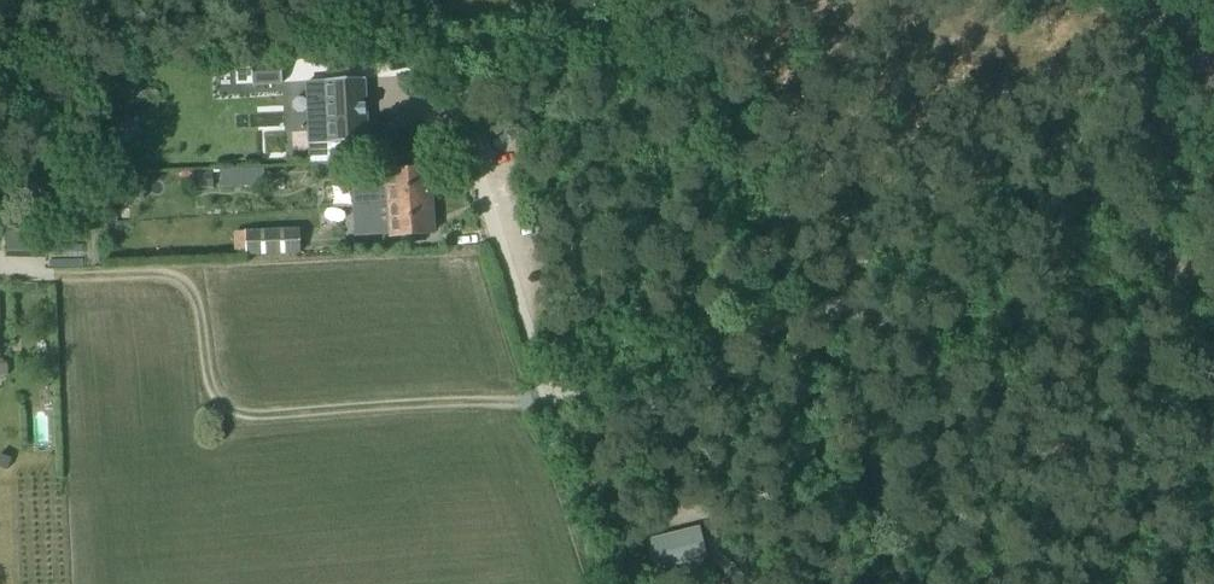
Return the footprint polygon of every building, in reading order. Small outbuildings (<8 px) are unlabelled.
[(281,62),(278,62),(251,63),(252,86),(282,84),(281,62)] [(314,145),(310,146),(311,163),(364,160),(363,143),(368,143),(364,79),(325,82),(326,84),(313,85),(314,119),(327,118),(329,145),(314,145)] [(371,206),(432,201),(430,170),(386,173),(386,178),(369,179),(371,206)] [(249,171),(220,172),(221,189),(250,188),(249,171)] [(432,201),(361,207),(363,234),(390,232),(390,237),(434,234),(432,201)] [(246,256),(300,254),(299,230),(245,233),(246,256)] [(7,231),(6,253),(46,254),(47,232),(7,231)] [(0,458),(0,470),(1,471),(12,466),(6,455),(0,458)]
